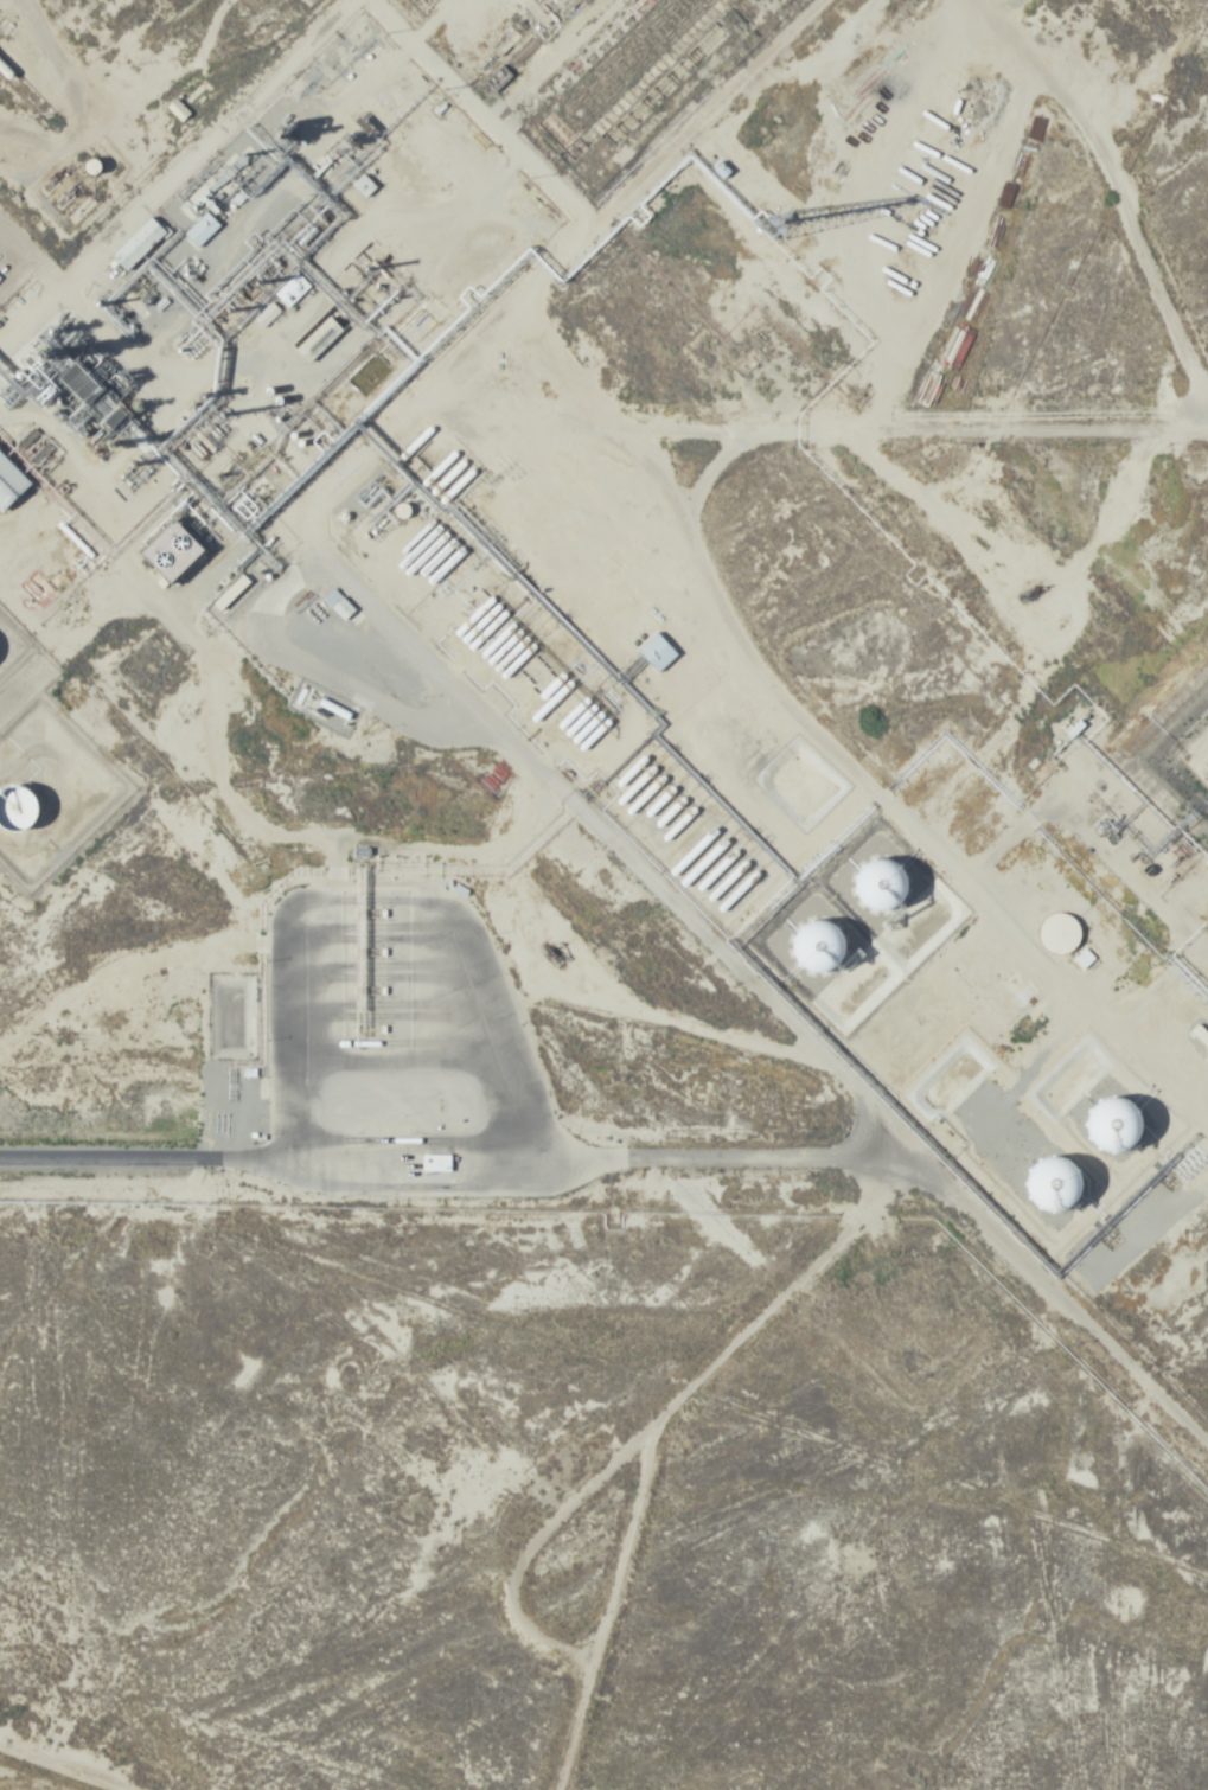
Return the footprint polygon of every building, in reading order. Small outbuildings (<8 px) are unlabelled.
[(167,107),(182,122),(191,113),(176,98),(167,107)] [(377,187),(365,175),(354,185),(366,198),(377,187)] [(221,225),(208,212),(185,234),(199,248),(221,225)] [(128,272),(168,232),(153,216),(113,256),(128,272)] [(275,294),(290,308),(312,286),(298,271),(275,294)] [(345,329),(330,314),(296,348),(312,363),(345,329)] [(392,371),(375,354),(348,380),(365,397),(392,371)] [(211,550),(180,518),(143,554),(174,586),(211,550)] [(346,621),(356,611),(343,598),(333,609),(346,621)] [(679,654),(658,632),(639,650),(660,672),(679,654)] [(45,797),(11,782),(0,806),(0,821),(28,834),(45,797)] [(914,899),(894,856),(855,874),(875,917),(914,899)] [(1041,941),(1063,955),(1081,925),(1059,912),(1041,941)] [(827,919),(793,935),(812,978),(847,962),(827,919)] [(1207,1050),(1207,1033),(1199,1025),(1191,1033),(1207,1050)] [(452,1171),(452,1154),(423,1154),(423,1171),(452,1171)]
